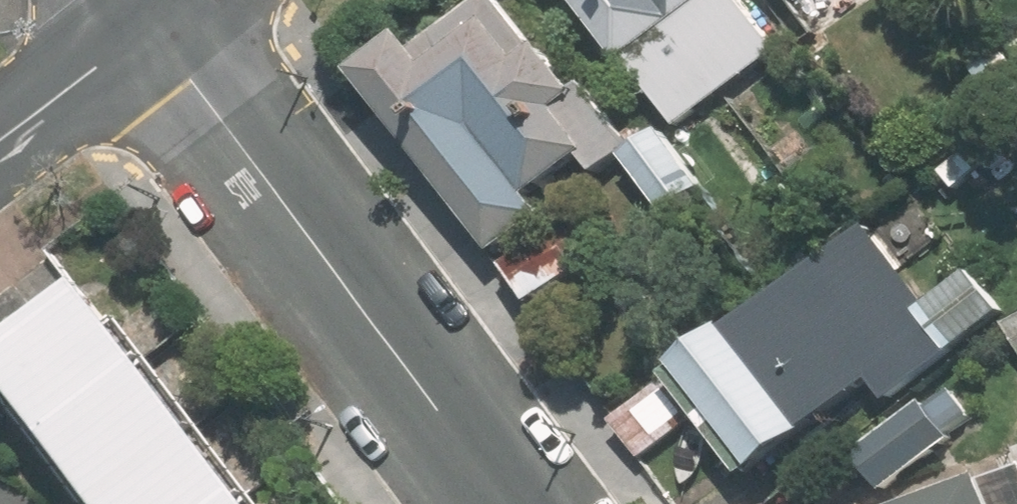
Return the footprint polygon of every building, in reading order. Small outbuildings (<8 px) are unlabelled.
[(365,68),(501,249),(550,213),(539,197),(587,161),(598,175),(625,155),(509,0),(486,0),(444,31),(433,17),(365,68)] [(677,123),(785,44),(753,0),(587,0),(677,123)] [(977,74),(1004,115),(1016,107),(1016,48),(977,74)] [(709,185),(669,130),(627,160),(668,215),(709,185)] [(669,427),(702,406),(751,475),(910,364),(889,335),(924,311),(928,308),(873,229),(675,368),(681,376),(614,420),(643,463),(678,440),(669,427)] [(980,280),(977,276),(924,311),(927,316),(949,348),(952,353),(1005,317),(1002,313),(980,280)] [(0,359),(107,503),(253,503),(95,290),(0,359)] [(1008,326),(1016,345),(1016,321),(1008,326)] [(933,407),(928,401),(856,459),(884,495),(957,438),(954,434),(970,421),(949,394),(933,407)] [(915,503),(1016,503),(1016,470),(915,503)]
